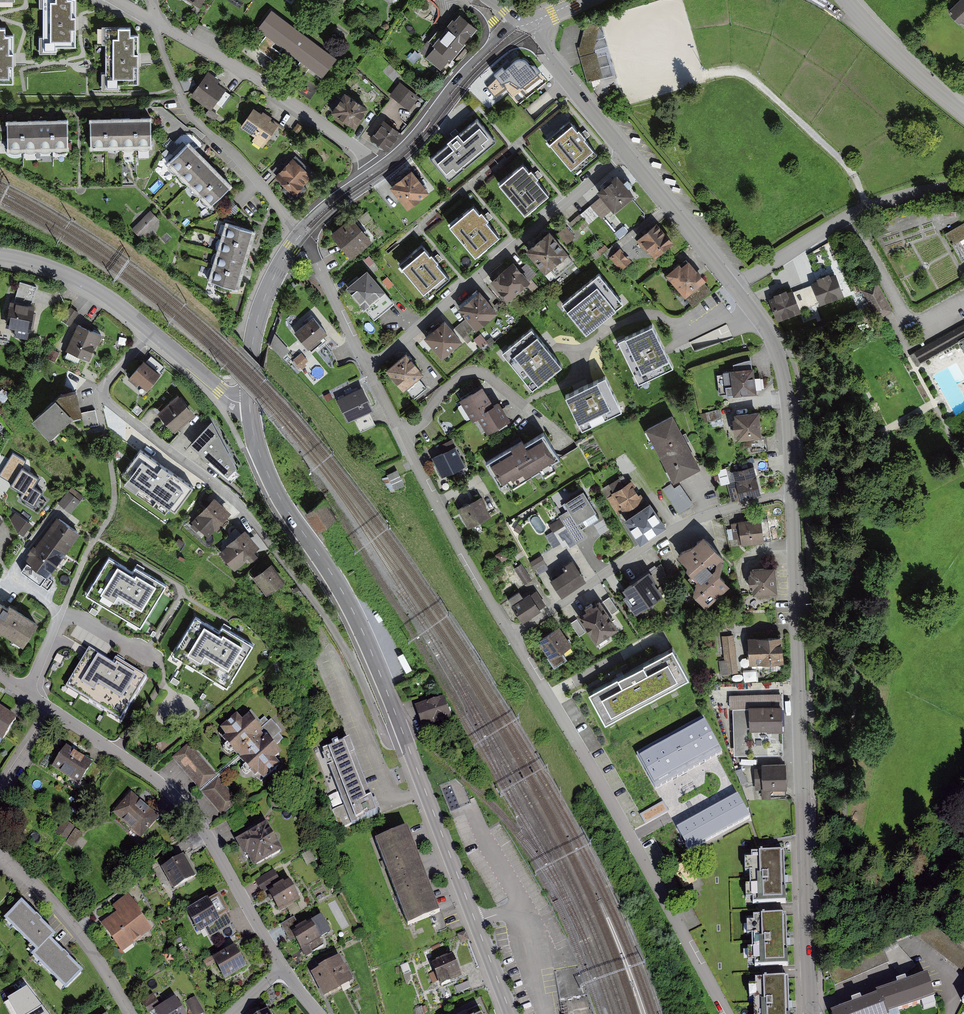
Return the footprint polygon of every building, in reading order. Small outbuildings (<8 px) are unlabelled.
[(39,52),(57,52),(57,47),(75,47),(75,0),(38,0),(38,6),(42,6),(42,34),(39,34),(39,52)] [(951,10),(955,14),(953,17),(960,26),(963,23),(963,0),(961,0),(951,10)] [(322,77),(337,57),(271,6),(255,28),(267,37),(259,47),(282,64),(300,78),(309,67),(322,77)] [(477,28),(460,16),(455,22),(452,20),(426,56),(441,67),(449,56),(454,59),(477,28)] [(14,80),(13,32),(5,32),(5,22),(0,22),(0,81),(14,80)] [(103,70),(103,88),(120,88),(120,82),(139,82),(139,31),(130,32),(130,23),(102,23),(102,42),(105,42),(105,70),(103,70)] [(599,27),(585,23),(582,34),(579,47),(593,50),(599,27)] [(593,50),(579,47),(580,56),(596,52),(593,50)] [(596,52),(580,56),(587,79),(603,75),(596,52)] [(534,72),(519,54),(501,68),(504,72),(502,74),(511,86),(513,84),(516,87),(518,86),(532,74),(534,72)] [(182,87),(193,84),(189,71),(178,74),(182,87)] [(207,73),(190,98),(207,110),(213,101),(222,107),(230,95),(213,83),(216,79),(207,73)] [(532,74),(518,86),(524,94),(539,82),(536,79),(532,74)] [(617,75),(592,80),(596,94),(620,89),(617,75)] [(419,96),(399,81),(390,94),(410,109),(419,96)] [(370,108),(345,90),(330,112),(355,129),(370,108)] [(279,123),(253,106),(240,126),(265,143),(279,123)] [(136,147),(136,117),(120,118),(121,147),(136,147)] [(152,146),(151,117),(136,117),(136,147),(152,146)] [(105,118),(90,118),(90,148),(106,148),(105,118)] [(121,147),(120,118),(105,118),(106,148),(121,147)] [(449,180),(496,140),(477,118),(430,158),(449,180)] [(52,149),(51,119),(36,120),(37,149),(52,149)] [(68,149),(67,119),(51,119),(52,149),(68,149)] [(400,132),(382,119),(370,137),(388,150),(400,132)] [(21,120),(6,121),(6,150),(22,150),(21,120)] [(37,149),(36,120),(21,120),(22,150),(37,149)] [(574,172),(597,153),(583,136),(571,122),(548,141),(574,172)] [(303,127),(298,123),(293,129),(299,133),(303,127)] [(198,155),(188,145),(167,166),(177,176),(198,155)] [(188,187),(209,166),(198,155),(177,176),(188,187)] [(294,155),(277,175),(285,182),(283,186),(294,196),(304,184),(301,181),(309,173),(300,166),(303,163),(294,155)] [(271,169),(276,174),(284,165),(279,160),(271,169)] [(525,214),(548,194),(535,178),(522,163),(499,183),(525,214)] [(199,197),(220,176),(209,166),(188,187),(199,197)] [(389,185),(407,207),(430,190),(412,167),(389,185)] [(634,193),(617,174),(598,190),(615,210),(634,193)] [(210,208),(230,187),(220,176),(199,197),(210,208)] [(475,256),(499,236),(485,219),(474,205),(449,226),(475,256)] [(159,219),(150,210),(131,228),(140,238),(159,219)] [(367,212),(359,218),(364,223),(372,218),(367,212)] [(373,241),(352,216),(330,234),(340,246),(350,259),(373,241)] [(946,233),(963,263),(963,262),(963,246),(961,241),(963,238),(963,222),(946,233)] [(227,223),(223,237),(251,246),(256,232),(227,223)] [(672,242),(657,224),(639,238),(654,257),(672,242)] [(550,229),(527,248),(544,270),(568,252),(550,229)] [(247,261),(251,246),(223,237),(218,252),(247,261)] [(427,297),(449,278),(435,261),(423,248),(401,267),(427,297)] [(631,261),(621,248),(610,256),(621,270),(631,261)] [(243,276),(247,261),(218,252),(214,267),(243,276)] [(514,260),(491,277),(506,297),(529,280),(514,260)] [(712,291),(688,262),(682,266),(680,264),(667,274),(693,306),(712,291)] [(238,290),(243,276),(214,267),(210,282),(238,290)] [(367,270),(347,286),(365,308),(385,291),(367,270)] [(820,303),(844,293),(835,272),(830,274),(829,271),(816,276),(817,279),(811,281),(820,303)] [(623,303),(598,273),(561,304),(586,334),(623,303)] [(877,319),(893,309),(876,279),(860,289),(877,319)] [(458,305),(476,327),(498,310),(480,288),(458,305)] [(769,297),(777,320),(801,311),(793,288),(787,290),(786,288),(773,293),(774,295),(769,297)] [(34,304),(12,299),(6,326),(29,330),(34,304)] [(72,325),(79,311),(71,307),(64,322),(72,325)] [(294,330),(308,348),(327,332),(312,314),(294,330)] [(424,336),(442,356),(463,338),(445,318),(424,336)] [(454,327),(463,338),(474,329),(465,318),(454,327)] [(909,355),(916,367),(962,343),(963,348),(963,323),(909,355)] [(101,333),(76,324),(67,348),(92,357),(101,333)] [(653,324),(618,341),(639,384),(674,368),(653,324)] [(531,329),(502,352),(532,389),(561,366),(531,329)] [(290,349),(275,334),(271,345),(282,357),(290,349)] [(424,371),(412,357),(406,350),(385,368),(404,389),(405,388),(417,377),(424,371)] [(306,357),(302,352),(293,360),(301,370),(306,365),(306,357)] [(138,382),(146,389),(160,373),(143,358),(128,376),(136,384),(138,382)] [(730,369),(733,395),(757,392),(753,366),(730,369)] [(422,383),(417,377),(405,388),(414,398),(426,387),(422,383)] [(621,411),(605,377),(565,396),(581,430),(621,411)] [(337,398),(348,421),(373,409),(362,386),(337,398)] [(485,387),(461,400),(472,420),(479,416),(488,431),(509,419),(499,401),(494,404),(485,387)] [(56,394),(57,400),(72,416),(82,413),(77,390),(56,394)] [(194,412),(178,394),(158,411),(174,430),(194,412)] [(57,400),(55,397),(31,420),(48,438),(72,416),(57,400)] [(94,410),(82,413),(85,429),(97,427),(94,410)] [(737,439),(762,436),(759,410),(734,412),(735,418),(732,418),(734,434),(737,434),(737,439)] [(646,431),(674,483),(701,468),(673,416),(646,431)] [(361,432),(376,427),(372,417),(358,421),(361,432)] [(237,465),(212,419),(189,443),(208,461),(210,459),(228,475),(237,465)] [(557,456),(543,433),(526,443),(524,439),(487,461),(503,488),(557,456)] [(443,451),(431,457),(441,477),(453,471),(454,470),(466,465),(456,445),(444,450),(443,451)] [(155,456),(139,475),(156,489),(171,470),(155,456)] [(740,500),(762,494),(754,465),(733,471),(735,481),(727,483),(732,501),(740,498),(740,500)] [(391,491),(404,485),(397,472),(384,478),(391,491)] [(632,481),(613,492),(624,512),(644,501),(632,481)] [(671,483),(662,489),(679,514),(694,503),(680,483),(674,487),(671,483)] [(583,488),(564,500),(577,521),(596,509),(583,488)] [(80,500),(69,490),(58,502),(70,512),(80,500)] [(457,508),(468,528),(491,515),(481,495),(457,508)] [(230,512),(214,496),(192,520),(208,536),(230,512)] [(624,518),(640,542),(667,524),(650,500),(624,518)] [(23,535),(32,524),(15,512),(10,519),(18,531),(23,535)] [(78,533),(56,517),(16,572),(38,588),(78,533)] [(741,544),(764,540),(761,517),(738,520),(741,544)] [(259,547),(245,529),(225,544),(227,547),(221,551),(235,570),(255,554),(253,551),(259,547)] [(724,556),(704,534),(679,557),(696,580),(693,593),(707,604),(730,583),(720,572),(724,556)] [(539,572),(547,567),(540,556),(533,561),(539,572)] [(132,572),(109,557),(86,594),(139,627),(165,585),(135,566),(132,572)] [(566,567),(551,577),(562,594),(585,579),(573,560),(565,565),(566,567)] [(272,562),(252,576),(266,595),(285,580),(272,562)] [(515,567),(525,584),(533,579),(523,563),(515,567)] [(753,593),(777,590),(774,565),(750,567),(751,573),(748,573),(750,588),(752,588),(753,593)] [(626,593),(623,595),(635,613),(663,594),(654,581),(656,580),(649,569),(622,588),(626,593)] [(508,598),(512,604),(523,597),(519,590),(508,598)] [(511,605),(523,622),(541,609),(530,592),(523,597),(512,604),(511,605)] [(596,600),(578,612),(596,640),(617,626),(610,615),(607,617),(596,600)] [(0,629),(22,644),(37,622),(9,603),(7,606),(0,601),(0,629)] [(219,632),(195,617),(172,655),(227,688),(253,645),(222,627),(219,632)] [(572,621),(579,636),(586,633),(579,618),(572,621)] [(538,639),(537,640),(555,667),(567,659),(562,651),(572,645),(559,625),(547,634),(538,639)] [(738,672),(734,634),(721,635),(724,659),(719,660),(720,674),(738,672)] [(747,636),(749,664),(784,661),(782,634),(747,636)] [(672,646),(588,692),(605,723),(689,676),(672,646)] [(89,651),(86,656),(65,689),(119,723),(146,680),(116,661),(112,666),(89,651)] [(745,671),(745,680),(756,679),(755,670),(745,671)] [(780,692),(732,694),(734,754),(783,753),(780,692)] [(444,697),(415,706),(422,728),(451,718),(444,697)] [(3,741),(17,719),(0,709),(0,740),(3,741)] [(242,721),(237,715),(220,730),(226,737),(223,739),(256,776),(259,774),(264,780),(281,766),(275,760),(282,754),(276,746),(283,740),(278,734),(281,732),(271,721),(269,723),(264,717),(255,724),(248,716),(242,721)] [(705,719),(637,755),(644,767),(655,789),(689,771),(717,756),(723,753),(705,719)] [(349,740),(323,750),(344,806),(332,810),(339,829),(377,815),(349,740)] [(199,790),(216,775),(189,743),(172,758),(199,790)] [(93,765),(66,746),(52,768),(79,786),(93,765)] [(787,763),(757,763),(757,788),(788,788),(787,763)] [(202,792),(222,816),(239,801),(218,778),(202,792)] [(160,817),(131,792),(112,813),(141,839),(160,817)] [(710,810),(676,827),(689,851),(750,818),(737,795),(710,810)] [(246,854),(254,868),(283,852),(267,823),(235,841),(243,856),(246,854)] [(407,828),(375,840),(408,925),(440,913),(407,828)] [(784,852),(751,853),(754,906),(787,905),(786,880),(784,852)] [(196,878),(183,856),(171,863),(164,867),(161,869),(173,890),(177,888),(184,885),(196,878)] [(267,890),(281,883),(274,870),(255,881),(262,893),(267,890)] [(267,890),(279,912),(300,901),(288,879),(281,883),(267,890)] [(100,924),(122,953),(152,931),(141,915),(143,914),(128,895),(112,906),(117,912),(100,924)] [(219,895),(209,901),(219,919),(226,915),(229,913),(219,895)] [(209,901),(208,900),(186,912),(198,934),(204,930),(220,921),(219,919),(209,901)] [(83,973),(69,959),(69,958),(64,953),(63,953),(52,941),(56,937),(42,922),(37,916),(36,916),(22,902),(3,920),(35,952),(31,956),(65,991),(83,973)] [(219,919),(220,921),(204,930),(209,939),(232,925),(226,915),(219,919)] [(293,919),(281,925),(292,943),(296,940),(307,959),(313,955),(311,953),(325,945),(321,939),(330,933),(320,917),(298,929),(293,919)] [(787,917),(754,917),(755,969),(789,968),(788,942),(787,917)] [(242,960),(235,948),(213,960),(220,972),(225,981),(247,968),(242,960)] [(453,956),(432,963),(441,986),(450,983),(449,981),(460,977),(453,956)] [(346,967),(345,967),(339,957),(318,968),(319,969),(311,974),(323,998),(353,983),(352,981),(353,980),(346,967)] [(832,1013),(893,1013),(934,1000),(926,975),(877,992),(879,997),(832,1013)] [(757,979),(757,1013),(788,1013),(788,1005),(788,978),(757,979)] [(31,987),(7,1000),(15,1013),(46,1013),(31,987)] [(157,1003),(153,995),(141,1002),(145,1010),(157,1003)] [(192,1013),(204,1013),(205,1013),(195,997),(186,1002),(192,1013)] [(156,1013),(185,1013),(176,999),(155,1012),(156,1013)]
